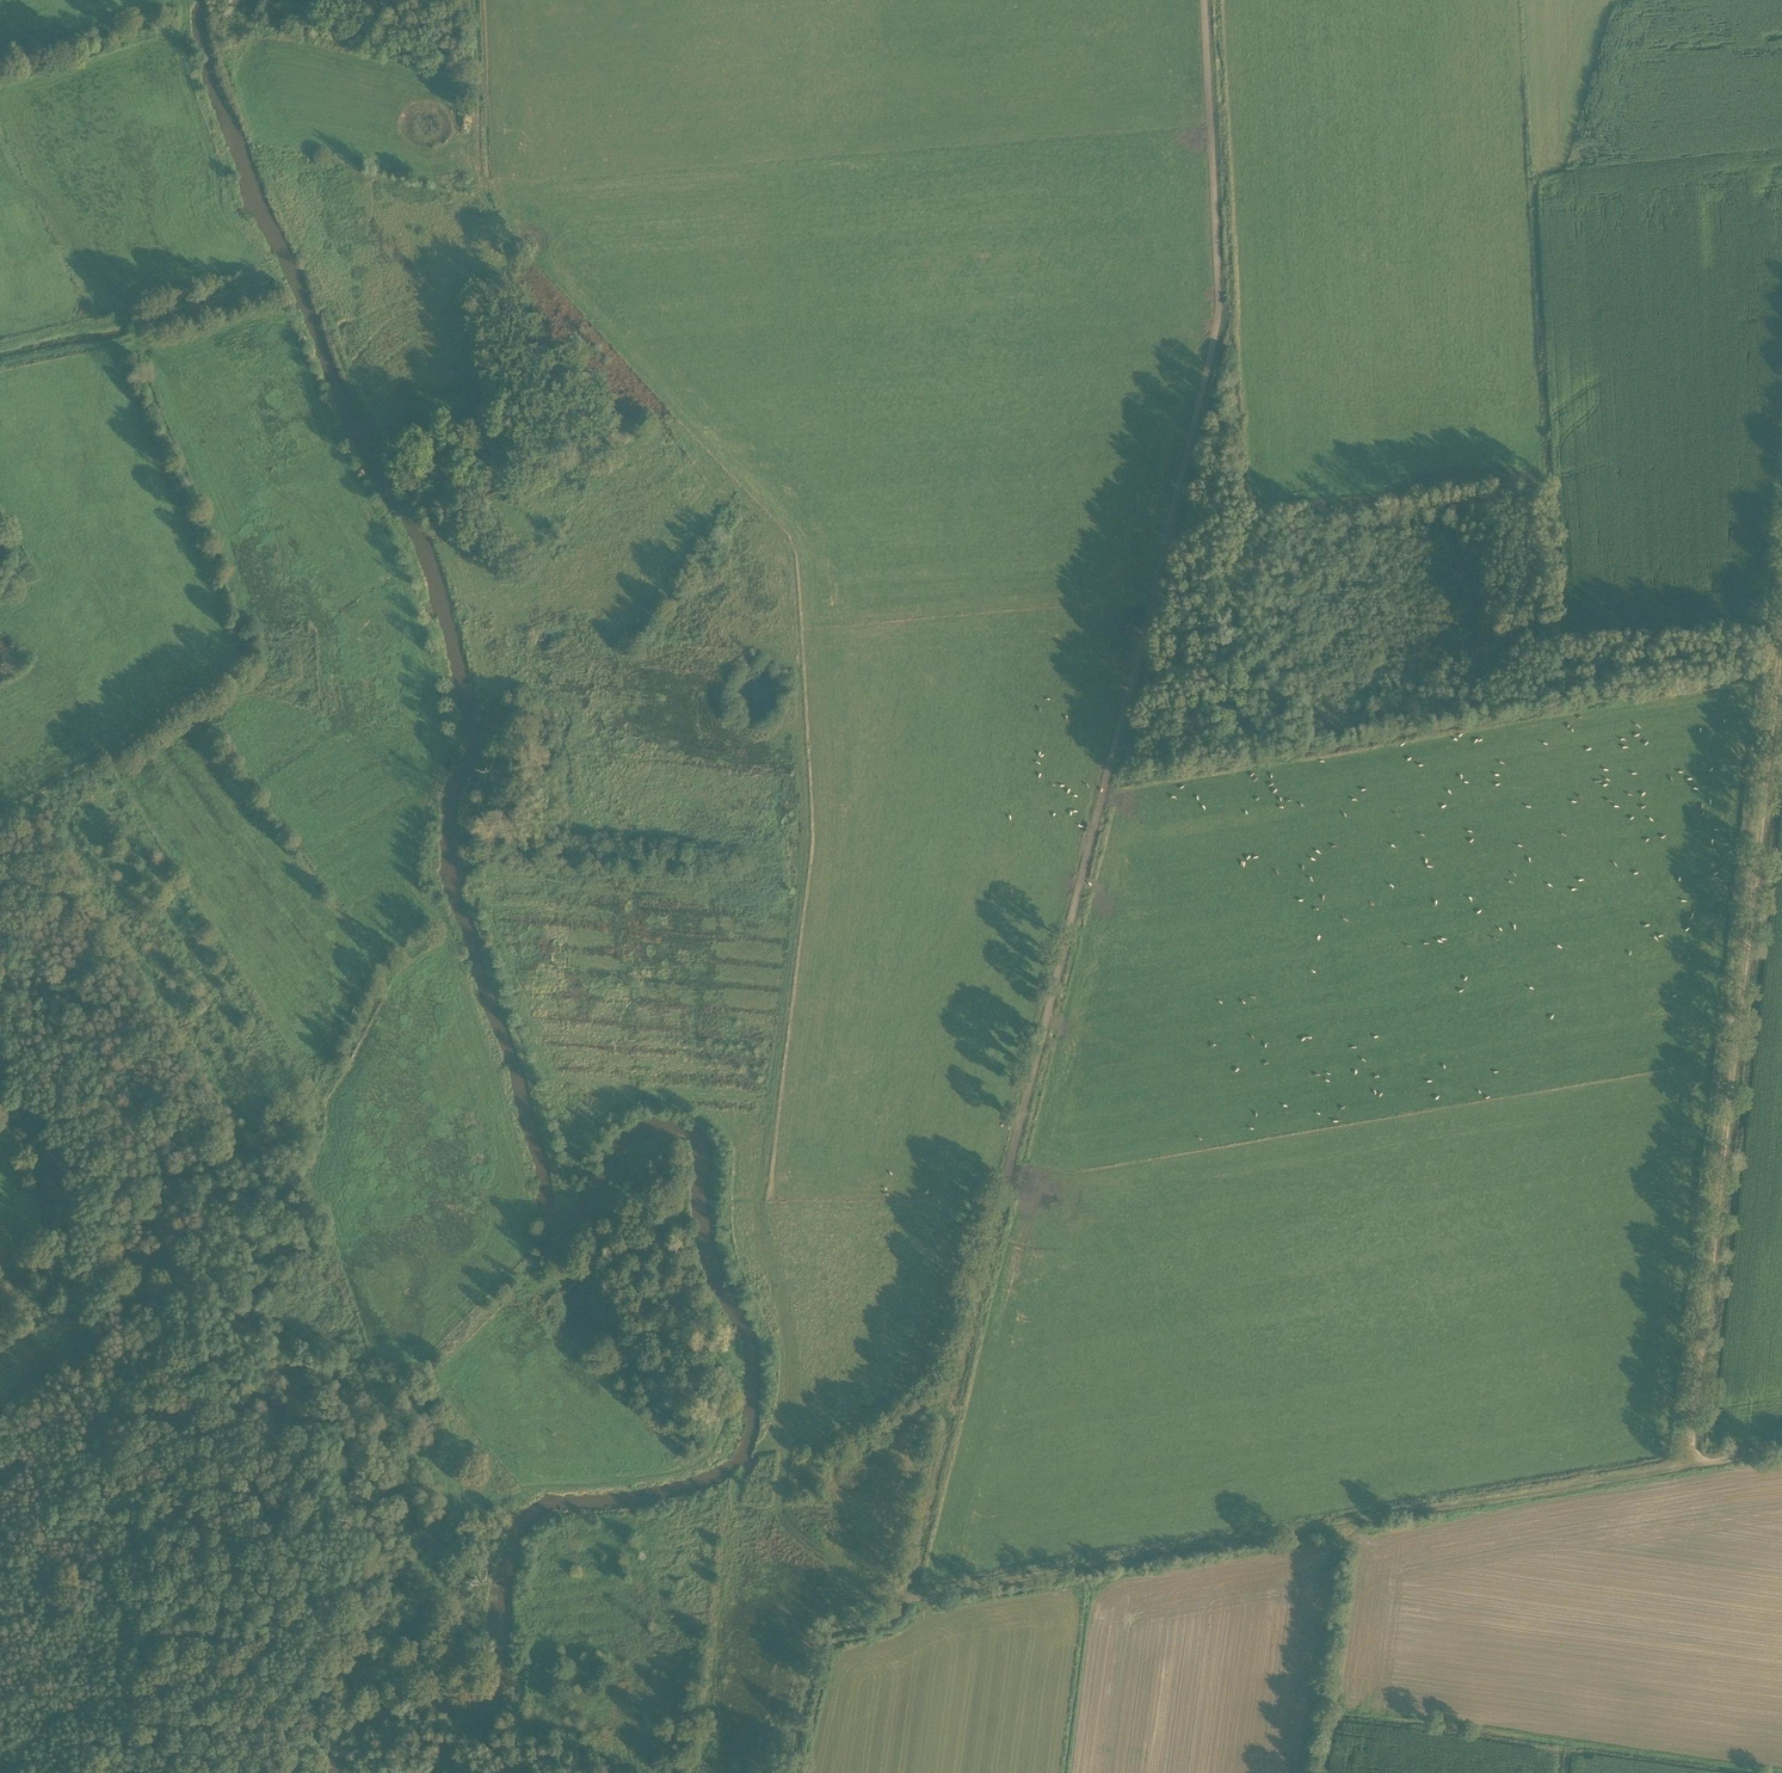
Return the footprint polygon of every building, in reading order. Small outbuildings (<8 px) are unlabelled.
[(500,449),(495,439),(486,442),(491,454),(493,459),(502,455),(500,449)]
